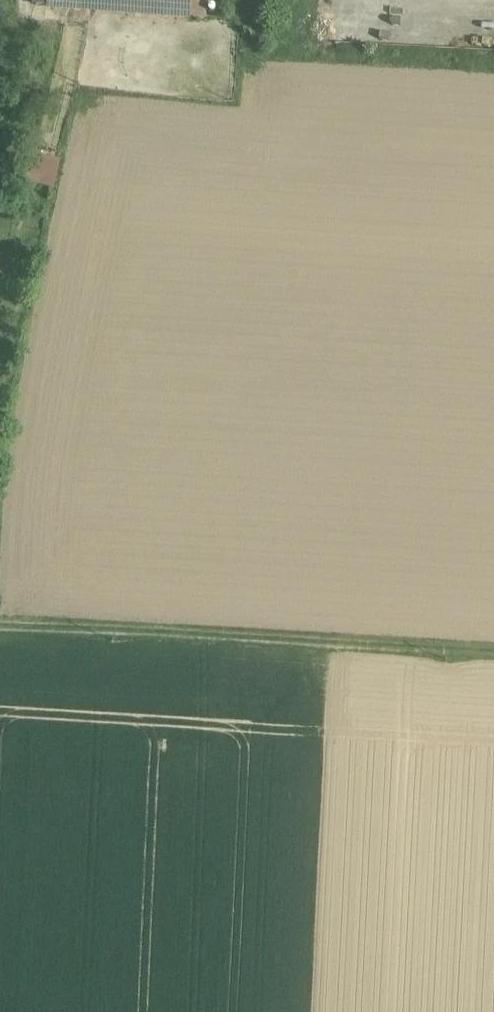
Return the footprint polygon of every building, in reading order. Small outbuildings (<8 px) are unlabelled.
[(45,5),(82,8),(83,0),(45,0),(45,5)] [(82,8),(101,11),(145,15),(146,0),(83,0),(82,8)] [(145,15),(206,20),(208,0),(146,0),(145,15)]
